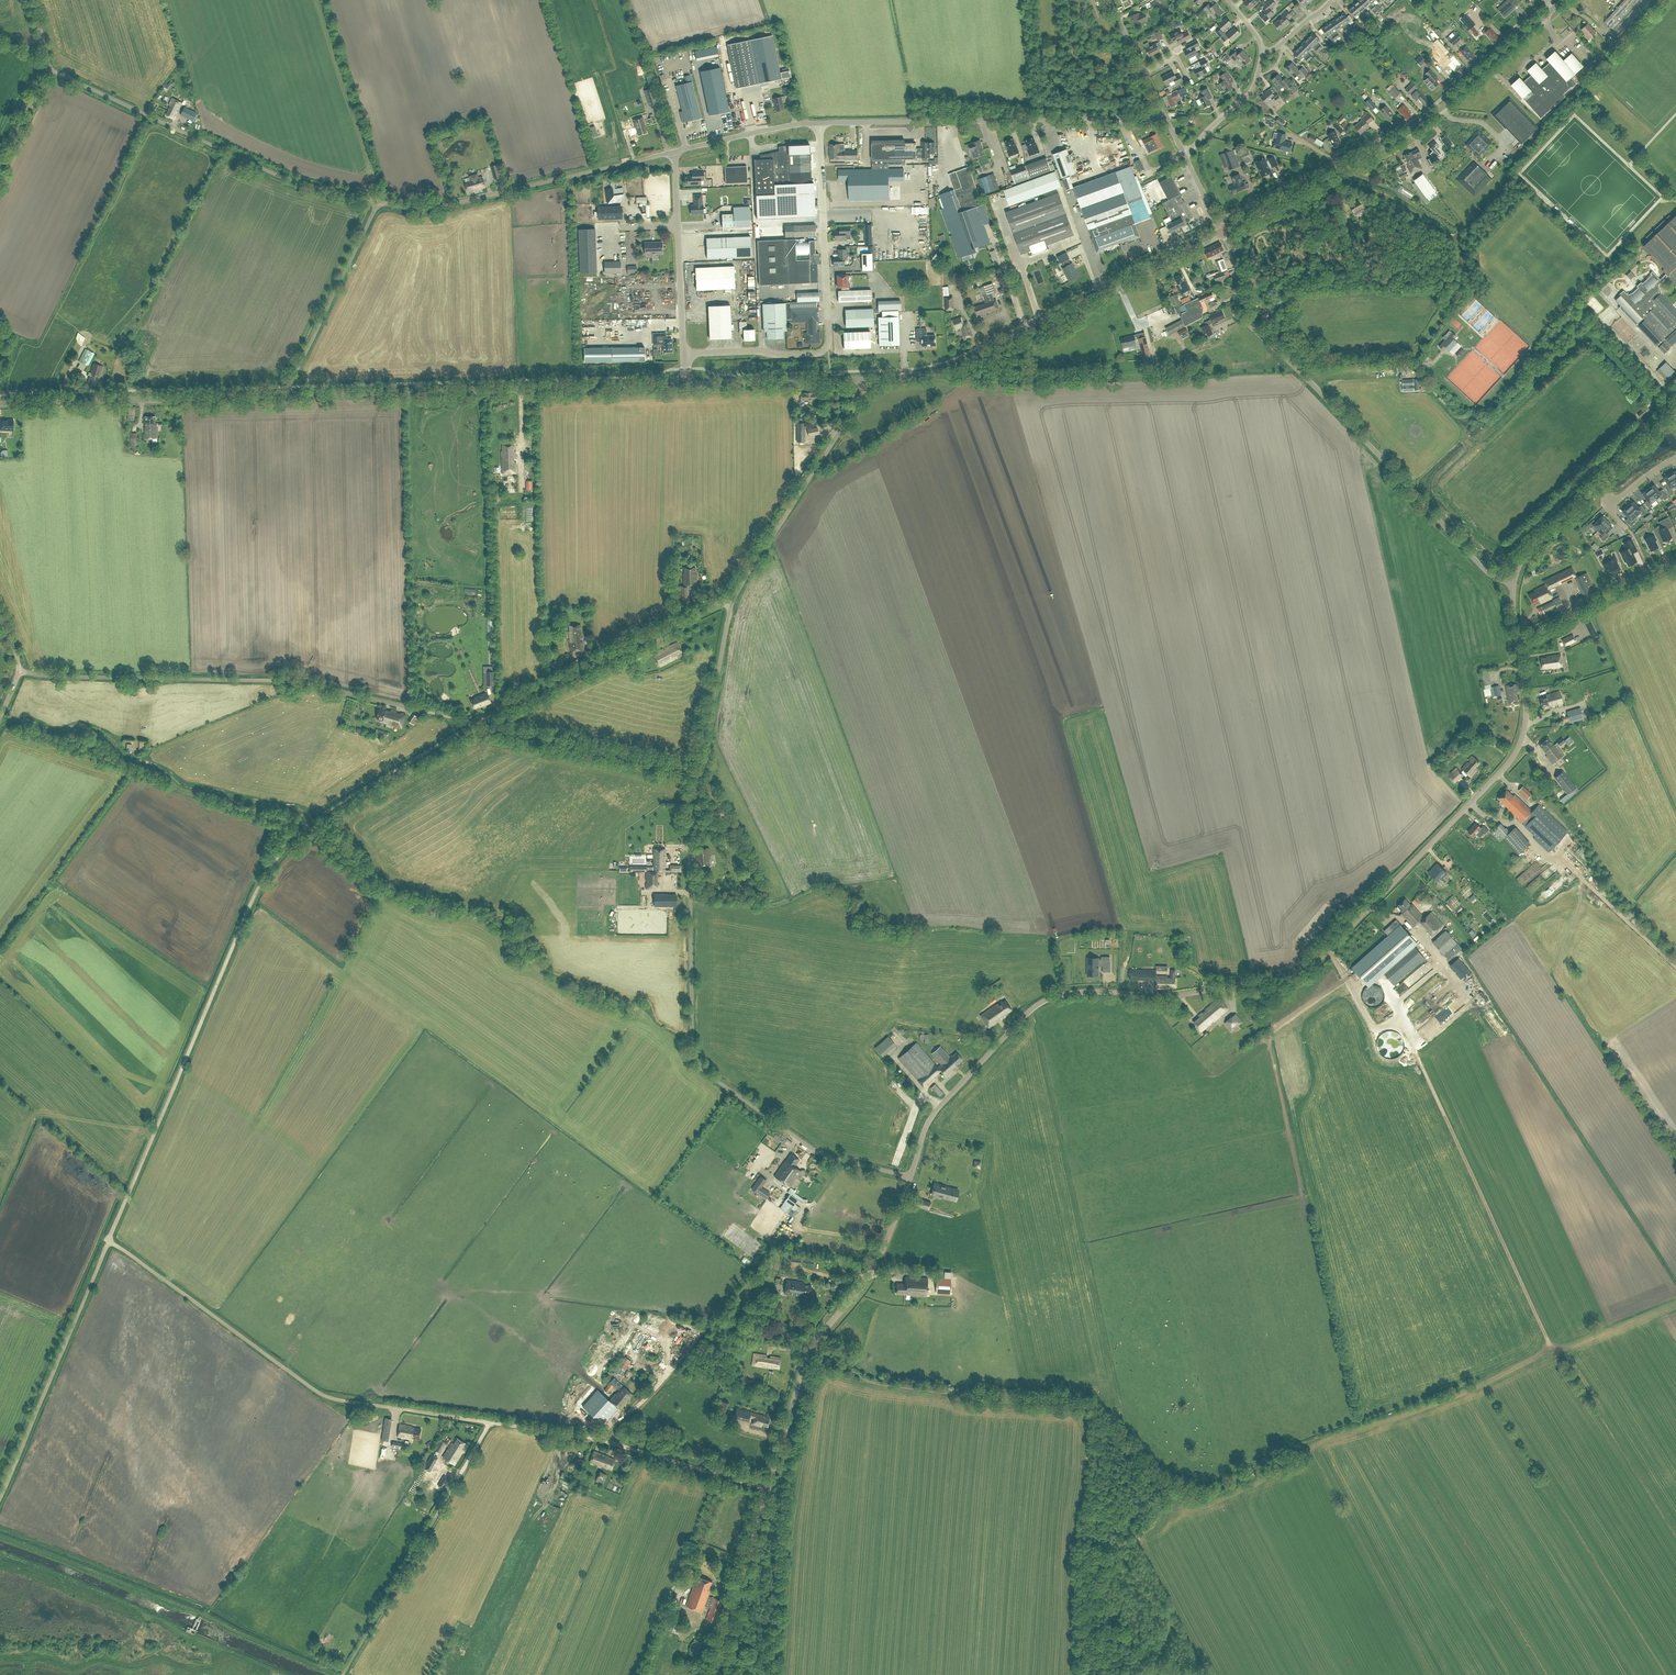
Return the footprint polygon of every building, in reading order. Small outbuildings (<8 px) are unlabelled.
[(1163,9),(1169,5),(1168,4),(1168,3),(1165,0),(1156,0),(1155,0),(1163,9)] [(1194,3),(1198,8),(1202,5),(1201,4),(1206,0),(1196,0),(1197,1),(1194,3)] [(1243,3),(1249,9),(1260,0),(1246,0),(1243,3)] [(1271,12),(1274,9),(1273,7),(1276,4),(1273,0),(1271,0),(1263,6),(1266,9),(1259,15),(1265,22),(1273,14),(1271,12)] [(1354,5),(1367,20),(1369,18),(1365,13),(1368,11),(1365,8),(1359,0),(1354,5)] [(1365,8),(1368,6),(1374,13),(1377,11),(1367,0),(1359,0),(1365,8)] [(1375,0),(1367,0),(1377,11),(1379,13),(1382,10),(1378,5),(1377,6),(1373,2),(1375,0)] [(1605,22),(1621,36),(1653,0),(1625,0),(1605,22)] [(1508,14),(1514,8),(1508,1),(1505,4),(1504,3),(1497,9),(1499,11),(1500,10),(1502,13),(1502,14),(1505,17),(1508,14)] [(1209,4),(1203,9),(1207,15),(1210,12),(1216,19),(1222,14),(1217,8),(1218,7),(1215,4),(1211,8),(1209,4)] [(1367,20),(1354,5),(1348,9),(1355,17),(1358,15),(1364,23),(1367,20)] [(1287,19),(1291,16),(1291,15),(1292,17),(1296,14),(1292,10),(1291,12),(1289,14),(1286,11),(1282,14),(1283,15),(1274,24),(1281,31),(1290,22),(1287,19)] [(1135,27),(1142,23),(1148,20),(1145,13),(1142,14),(1141,13),(1140,13),(1138,13),(1130,16),(1135,27)] [(1338,17),(1348,30),(1349,30),(1350,32),(1352,30),(1347,23),(1350,21),(1344,13),(1338,17)] [(1467,14),(1460,20),(1469,30),(1476,25),(1467,14)] [(1333,21),(1339,29),(1342,27),(1345,32),(1348,30),(1338,17),(1333,21)] [(1220,38),(1224,34),(1222,32),(1231,24),(1226,18),(1217,26),(1220,29),(1216,33),(1220,38)] [(1365,30),(1357,19),(1354,22),(1362,32),(1365,30)] [(1327,25),(1336,38),(1340,36),(1336,31),(1339,29),(1333,21),(1327,25)] [(1589,39),(1595,33),(1588,24),(1582,29),(1585,33),(1584,33),(1589,39)] [(1336,38),(1327,25),(1321,29),(1327,37),(1331,35),(1334,40),(1336,38)] [(1490,27),(1485,32),(1495,44),(1501,40),(1490,27)] [(1224,34),(1220,38),(1224,42),(1228,38),(1231,41),(1240,34),(1235,28),(1226,36),(1224,34)] [(1180,30),(1169,35),(1173,42),(1183,38),(1185,41),(1190,38),(1187,32),(1182,35),(1180,30)] [(1154,34),(1158,41),(1163,39),(1159,31),(1154,34)] [(1455,31),(1446,38),(1453,46),(1461,38),(1455,31)] [(1307,38),(1322,52),(1324,50),(1322,48),(1317,43),(1320,40),(1313,33),(1307,38)] [(749,40),(759,83),(781,78),(771,35),(749,40)] [(1322,52),(1307,38),(1302,43),(1310,50),(1313,48),(1317,52),(1318,52),(1320,54),(1322,52)] [(748,40),(726,45),(736,88),(758,83),(748,40)] [(1197,40),(1190,43),(1192,47),(1184,51),(1188,59),(1197,54),(1194,48),(1199,45),(1197,40)] [(1156,43),(1145,49),(1149,56),(1160,51),(1156,43)] [(1310,50),(1302,43),(1297,48),(1309,60),(1312,57),(1307,53),(1310,50)] [(1330,55),(1333,53),(1327,45),(1324,47),(1330,55)] [(1466,45),(1460,51),(1473,65),(1479,60),(1466,45)] [(718,56),(716,47),(694,51),(696,61),(718,56)] [(1309,60),(1297,48),(1292,53),(1300,60),(1303,57),(1307,62),(1309,60)] [(1235,52),(1230,57),(1234,62),(1237,59),(1244,66),(1251,60),(1242,51),(1238,55),(1235,52)] [(1522,98),(1533,110),(1541,118),(1565,96),(1563,94),(1571,87),(1572,88),(1576,84),(1570,77),(1583,66),(1571,53),(1563,61),(1555,51),(1546,59),(1550,62),(1542,69),(1536,63),(1527,71),(1531,75),(1523,82),(1519,78),(1511,85),(1522,98)] [(1424,56),(1418,61),(1421,65),(1427,61),(1424,56)] [(1205,59),(1199,63),(1201,66),(1193,70),(1197,78),(1207,72),(1204,68),(1209,66),(1205,59)] [(1458,61),(1451,67),(1455,72),(1456,71),(1460,75),(1466,70),(1458,61)] [(1293,79),(1296,77),(1299,74),(1302,77),(1306,73),(1302,68),(1299,70),(1297,68),(1296,68),(1291,63),(1285,69),(1293,79)] [(720,68),(700,72),(709,115),(729,111),(720,68)] [(1432,90),(1438,84),(1433,79),(1436,77),(1430,70),(1425,75),(1428,78),(1424,81),(1432,90)] [(1172,71),(1162,77),(1166,85),(1174,81),(1176,85),(1183,81),(1179,75),(1175,77),(1172,71)] [(1226,72),(1220,77),(1223,81),(1220,84),(1227,92),(1232,88),(1228,82),(1231,79),(1226,72)] [(1278,75),(1271,81),(1279,90),(1283,86),(1286,89),(1291,84),(1285,78),(1283,81),(1278,75)] [(692,81),(676,85),(682,111),(680,112),(682,123),(701,118),(692,81)] [(1426,107),(1430,103),(1416,89),(1417,88),(1412,83),(1405,90),(1410,95),(1416,101),(1418,99),(1426,107)] [(653,87),(644,90),(649,106),(658,104),(653,87)] [(1181,97),(1188,94),(1186,87),(1180,89),(1180,90),(1178,90),(1181,97)] [(1400,93),(1394,87),(1389,92),(1395,98),(1400,93)] [(1207,88),(1200,92),(1203,97),(1199,99),(1204,108),(1211,104),(1207,97),(1210,95),(1207,88)] [(1265,93),(1260,97),(1266,104),(1272,99),(1274,102),(1279,98),(1274,92),(1272,94),(1268,89),(1264,92),(1265,93)] [(1177,93),(1167,97),(1170,107),(1178,104),(1175,98),(1179,97),(1177,93)] [(776,111),(784,109),(781,97),(773,99),(776,111)] [(171,106),(169,109),(166,107),(165,109),(168,111),(166,115),(174,119),(177,113),(182,103),(172,98),(169,105),(171,106)] [(1377,107),(1369,98),(1365,103),(1372,111),(1377,107)] [(1521,144),(1538,128),(1510,99),(1500,108),(1499,107),(1492,115),(1506,129),(1506,128),(1521,144)] [(1385,106),(1380,111),(1387,120),(1393,115),(1385,106)] [(1402,106),(1398,110),(1407,120),(1411,116),(1410,114),(1411,113),(1406,107),(1404,108),(1402,106)] [(193,121),(197,113),(185,107),(181,114),(181,115),(189,119),(193,121)] [(1362,120),(1354,127),(1360,134),(1370,126),(1368,124),(1373,120),(1368,113),(1361,119),(1362,120)] [(639,136),(647,133),(645,126),(642,116),(633,119),(636,128),(639,136)] [(1343,116),(1337,120),(1341,124),(1346,119),(1343,116)] [(1285,122),(1278,117),(1276,121),(1282,126),(1285,122)] [(1267,118),(1265,124),(1269,125),(1269,127),(1273,128),(1274,122),(1270,121),(1271,119),(1267,118)] [(1088,132),(1081,133),(1080,127),(1073,128),(1073,133),(1064,133),(1064,137),(1074,136),(1075,139),(1089,138),(1088,132)] [(1486,149),(1492,143),(1478,129),(1472,136),(1473,137),(1465,145),(1475,154),(1474,155),(1478,159),(1487,150),(1486,149)] [(1335,130),(1327,134),(1332,144),(1332,146),(1333,146),(1334,147),(1335,147),(1337,147),(1337,146),(1341,144),(1336,135),(1337,134),(1335,130)] [(1289,152),(1292,143),(1284,141),(1286,135),(1278,133),(1276,139),(1275,139),(1273,148),(1289,152)] [(1144,140),(1146,146),(1149,145),(1152,151),(1156,149),(1162,146),(1156,134),(1150,137),(1144,140)] [(1315,143),(1317,138),(1311,134),(1308,139),(1315,143)] [(1036,145),(1033,138),(1025,141),(1028,148),(1027,148),(1030,156),(1039,152),(1037,145),(1036,145)] [(1075,138),(1067,141),(1069,148),(1078,145),(1075,138)] [(1015,146),(1013,139),(1005,142),(1007,149),(1009,156),(1019,153),(1016,146),(1015,146)] [(1316,143),(1324,148),(1326,144),(1319,139),(1316,143)] [(985,154),(980,140),(968,144),(965,145),(966,149),(970,148),(972,154),(976,153),(977,157),(985,154)] [(1439,147),(1434,141),(1429,146),(1433,151),(1429,154),(1433,159),(1440,153),(1437,149),(1439,147)] [(921,142),(921,149),(916,149),(916,158),(922,158),(930,158),(930,154),(935,154),(934,143),(927,143),(927,142),(921,142)] [(872,160),(896,160),(896,162),(900,162),(900,160),(916,160),(916,158),(916,149),(916,143),(871,144),(872,160)] [(840,144),(830,144),(830,159),(840,159),(840,158),(844,158),(844,160),(858,160),(858,151),(844,151),(844,153),(840,153),(840,144)] [(760,159),(754,160),(756,195),(757,219),(815,217),(813,182),(811,183),(810,145),(788,146),(788,151),(784,151),(783,146),(783,147),(780,148),(780,151),(760,155),(760,159)] [(1067,149),(1053,154),(1062,178),(1075,173),(1067,149)] [(1422,158),(1420,155),(1421,154),(1418,149),(1412,152),(1414,157),(1413,158),(1414,161),(1417,159),(1417,160),(1422,158)] [(1223,154),(1227,164),(1222,166),(1224,172),(1229,170),(1239,166),(1233,150),(1223,154)] [(1241,154),(1244,160),(1251,157),(1248,151),(1241,154)] [(1414,157),(1412,152),(1404,155),(1406,159),(1403,160),(1405,163),(1406,163),(1411,174),(1422,169),(1420,166),(1419,167),(1417,164),(1419,163),(1417,160),(1417,159),(1414,161),(1413,158),(1414,157)] [(1272,168),(1278,165),(1275,158),(1273,158),(1273,157),(1268,159),(1269,161),(1266,162),(1264,158),(1258,161),(1259,163),(1256,164),(1262,177),(1271,173),(1269,167),(1271,166),(1272,168)] [(1047,159),(1026,167),(1030,178),(1051,170),(1047,159)] [(1474,197),(1491,179),(1473,162),(1456,180),(1474,197)] [(498,164),(491,166),(494,179),(501,178),(501,177),(503,176),(500,164),(498,165),(498,164)] [(1409,175),(1404,164),(1400,165),(1402,169),(1397,171),(1400,179),(1409,175)] [(725,184),(744,183),(744,185),(746,185),(746,183),(748,183),(747,166),(724,167),(725,184)] [(1025,166),(1011,171),(1015,183),(1029,178),(1025,166)] [(1130,166),(1129,167),(1122,170),(1090,181),(1073,187),(1081,206),(1077,207),(1079,212),(1082,211),(1093,239),(1095,243),(1093,243),(1096,251),(1098,251),(1099,252),(1105,250),(1104,248),(1139,235),(1135,224),(1151,218),(1150,214),(1130,166)] [(939,195),(944,208),(940,209),(958,259),(977,252),(976,248),(991,242),(985,225),(990,223),(983,204),(982,204),(969,167),(949,174),(954,189),(939,195)] [(889,199),(889,169),(839,170),(839,181),(849,181),(849,200),(889,199)] [(1004,190),(1009,206),(1061,187),(1055,171),(1004,190)] [(701,180),(704,180),(703,172),(692,172),(692,176),(687,176),(688,186),(701,185),(701,180)] [(471,181),(465,183),(467,191),(477,188),(477,190),(485,188),(482,176),(478,177),(477,174),(470,176),(471,181)] [(989,176),(978,179),(983,195),(994,191),(991,182),(997,181),(995,175),(992,174),(989,176)] [(1246,188),(1244,182),(1242,182),(1240,174),(1232,177),(1234,185),(1229,187),(1230,187),(1230,189),(1230,190),(1230,191),(1231,191),(1232,193),(1231,193),(1231,194),(1241,190),(1240,190),(1246,188)] [(1425,198),(1426,197),(1427,199),(1437,191),(1423,174),(1414,181),(1424,194),(1422,195),(1425,198)] [(1159,183),(1168,200),(1171,198),(1183,222),(1193,217),(1172,176),(1159,183)] [(1021,255),(1029,252),(1031,256),(1048,250),(1047,245),(1074,235),(1059,193),(1006,212),(1021,255)] [(691,214),(703,214),(703,205),(702,205),(702,195),(694,195),(694,205),(691,205),(691,214)] [(1171,198),(1168,200),(1163,203),(1173,223),(1167,226),(1171,232),(1185,225),(1183,222),(1171,198)] [(1354,213),(1356,215),(1364,211),(1362,208),(1363,208),(1358,201),(1350,206),(1354,213)] [(599,208),(599,219),(621,219),(621,206),(609,207),(609,208),(599,208)] [(733,214),(722,214),(722,228),(751,227),(750,207),(733,207),(733,214)] [(1638,326),(1637,327),(1656,346),(1657,345),(1659,347),(1658,347),(1664,354),(1670,348),(1669,348),(1672,346),(1675,342),(1675,310),(1660,293),(1659,294),(1657,292),(1661,288),(1658,285),(1668,276),(1675,285),(1675,215),(1673,219),(1669,215),(1661,224),(1646,237),(1649,241),(1644,246),(1665,268),(1663,270),(1666,274),(1660,279),(1652,271),(1650,274),(1651,275),(1642,284),(1641,282),(1636,287),(1638,288),(1633,292),(1628,294),(1624,290),(1619,294),(1620,295),(1616,300),(1621,306),(1619,308),(1636,325),(1637,324),(1638,326)] [(809,225),(793,226),(785,226),(785,237),(816,236),(815,225),(814,220),(809,220),(809,225)] [(850,234),(849,232),(852,232),(852,228),(849,228),(849,227),(839,228),(839,231),(834,231),(834,239),(845,239),(845,234),(850,234)] [(580,274),(596,273),(595,229),(579,230),(580,274)] [(751,257),(750,236),(706,239),(707,258),(751,257)] [(797,282),(818,281),(817,264),(819,264),(818,254),(817,254),(816,240),(795,241),(795,239),(757,240),(759,285),(797,283),(797,282)] [(645,254),(662,253),(662,242),(644,242),(645,254)] [(1220,242),(1212,246),(1214,251),(1216,255),(1216,256),(1224,252),(1223,251),(1224,250),(1220,242)] [(1212,246),(1203,250),(1207,258),(1213,256),(1213,257),(1216,256),(1216,255),(1214,251),(1212,246)] [(833,265),(844,265),(844,260),(847,260),(846,249),(838,250),(838,257),(833,258),(833,265)] [(1057,257),(1061,264),(1062,263),(1064,267),(1062,268),(1069,282),(1079,277),(1072,263),(1069,264),(1067,260),(1069,259),(1066,252),(1057,257)] [(862,254),(862,271),(872,270),(871,254),(862,254)] [(968,266),(978,261),(974,255),(965,261),(968,266)] [(1216,262),(1220,273),(1227,270),(1223,259),(1216,262)] [(605,273),(621,273),(621,262),(605,262),(605,273)] [(734,266),(696,268),(696,279),(696,290),(735,288),(734,266)] [(1630,280),(1634,276),(1630,271),(1626,276),(1630,280)] [(1214,276),(1214,277),(1213,278),(1215,282),(1216,281),(1216,282),(1226,278),(1224,273),(1214,276)] [(871,290),(850,291),(849,283),(849,282),(847,282),(847,275),(837,275),(837,287),(841,287),(841,291),(838,291),(838,302),(871,301),(871,290)] [(1190,289),(1187,283),(1185,284),(1181,276),(1175,279),(1179,287),(1178,288),(1181,294),(1190,289)] [(982,295),(985,302),(973,306),(976,317),(1000,309),(996,299),(994,299),(992,293),(995,292),(992,283),(984,286),(984,287),(979,288),(982,295)] [(1628,293),(1634,288),(1631,284),(1625,290),(1628,293)] [(749,303),(758,303),(757,290),(749,291),(749,303)] [(797,293),(797,302),(816,301),(819,301),(819,292),(797,293)] [(1212,292),(1199,298),(1198,298),(1184,304),(1187,311),(1182,313),(1182,319),(1182,320),(1166,328),(1169,335),(1203,317),(1204,308),(1200,301),(1203,300),(1204,301),(1214,297),(1212,292)] [(1169,297),(1173,305),(1173,306),(1180,302),(1176,294),(1169,297)] [(944,300),(944,307),(946,306),(946,310),(955,309),(953,296),(951,296),(945,296),(945,300),(944,300)] [(786,320),(791,319),(791,322),(807,321),(808,333),(806,333),(806,343),(810,342),(810,341),(819,341),(818,338),(819,338),(819,334),(817,335),(816,321),(818,321),(818,308),(817,308),(816,301),(797,302),(790,302),(790,303),(763,304),(764,332),(767,332),(768,337),(783,336),(783,331),(786,331),(786,320)] [(879,311),(903,311),(902,302),(879,303),(879,311)] [(710,339),(732,338),(730,305),(708,306),(710,339)] [(846,327),(874,326),(873,309),(845,310),(846,327)] [(1222,310),(1216,313),(1215,313),(1209,316),(1211,320),(1205,322),(1206,325),(1204,326),(1208,336),(1213,334),(1209,325),(1213,323),(1213,325),(1219,322),(1219,321),(1225,318),(1222,310)] [(898,317),(878,317),(879,345),(899,345),(898,317)] [(965,338),(972,336),(967,322),(964,323),(961,317),(952,320),(955,330),(961,328),(965,338)] [(1460,330),(1464,325),(1454,317),(1450,322),(1460,330)] [(921,336),(921,346),(935,346),(935,335),(923,335),(923,328),(916,329),(917,336),(921,336)] [(755,329),(743,330),(744,341),(755,341),(755,329)] [(1456,336),(1452,333),(1450,330),(1445,335),(1448,338),(1439,347),(1443,350),(1446,348),(1449,351),(1457,342),(1454,339),(1456,336)] [(844,349),(871,348),(870,331),(843,332),(844,349)] [(75,338),(82,344),(87,337),(80,332),(75,338)] [(653,334),(653,343),(653,345),(663,344),(664,352),(672,352),(672,339),(666,339),(666,333),(653,334)] [(1147,343),(1146,337),(1143,337),(1138,338),(1138,339),(1135,339),(1134,335),(1130,336),(1130,337),(1121,339),(1123,347),(1129,345),(1129,347),(1136,345),(1137,349),(1141,348),(1143,358),(1150,356),(1147,343)] [(584,348),(584,362),(645,361),(645,347),(584,348)] [(82,361),(89,365),(95,352),(88,349),(82,361)] [(1675,366),(1675,362),(1672,358),(1662,367),(1668,374),(1675,366)] [(93,363),(90,373),(88,373),(88,375),(90,375),(88,382),(96,385),(98,377),(99,378),(103,366),(93,363)] [(1656,371),(1665,380),(1668,377),(1659,368),(1656,371)] [(1402,380),(1403,391),(1414,390),(1413,380),(1402,380)] [(801,402),(821,402),(820,393),(813,393),(813,392),(804,393),(800,393),(801,402)] [(1645,407),(1638,415),(1641,418),(1648,410),(1645,407)] [(158,426),(162,426),(162,423),(156,423),(155,417),(145,417),(145,434),(144,434),(144,438),(158,438),(158,426)] [(13,420),(0,420),(0,430),(13,430),(13,420)] [(809,436),(819,434),(817,427),(807,429),(809,436)] [(502,474),(517,474),(516,462),(514,462),(514,459),(516,459),(516,451),(514,451),(514,444),(502,445),(503,451),(501,451),(502,466),(502,474)] [(1665,487),(1670,495),(1674,493),(1671,488),(1675,485),(1675,484),(1670,474),(1665,477),(1665,478),(1664,478),(1668,485),(1665,487)] [(1652,485),(1648,489),(1656,499),(1659,496),(1661,499),(1663,498),(1664,499),(1668,497),(1662,490),(1659,492),(1654,485),(1653,486),(1652,485)] [(1644,493),(1643,494),(1648,501),(1645,503),(1649,508),(1652,506),(1651,504),(1657,500),(1656,499),(1648,489),(1643,492),(1644,493)] [(1631,502),(1627,506),(1636,516),(1639,513),(1642,515),(1646,511),(1642,505),(1639,508),(1633,502),(1632,503),(1631,502)] [(1631,526),(1635,521),(1633,519),(1636,516),(1627,506),(1623,510),(1624,511),(1623,512),(1628,518),(1626,520),(1631,526)] [(1594,520),(1588,525),(1591,528),(1593,526),(1597,531),(1608,521),(1604,517),(1603,518),(1602,517),(1596,522),(1594,520)] [(1663,541),(1667,540),(1668,540),(1668,539),(1672,537),(1668,529),(1672,527),(1673,528),(1668,518),(1659,522),(1659,523),(1660,522),(1663,529),(1662,529),(1662,530),(1658,531),(1657,532),(1662,542),(1663,541)] [(1612,525),(1608,521),(1597,531),(1602,536),(1601,537),(1603,540),(1609,536),(1606,533),(1612,527),(1611,526),(1612,525)] [(1656,540),(1654,535),(1645,539),(1651,551),(1658,547),(1655,540),(1656,540)] [(1627,549),(1620,553),(1625,562),(1626,561),(1628,566),(1637,562),(1633,553),(1637,551),(1636,549),(1631,539),(1624,543),(1627,549)] [(1616,571),(1621,569),(1616,561),(1617,560),(1614,554),(1608,557),(1610,560),(1603,563),(1607,572),(1615,568),(1616,571)] [(688,585),(697,585),(697,574),(695,574),(695,567),(684,568),(684,574),(683,574),(684,586),(680,586),(680,604),(689,603),(688,585)] [(1541,604),(1552,598),(1548,589),(1576,576),(1572,567),(1544,581),(1545,584),(1534,590),(1535,591),(1528,594),(1533,605),(1540,602),(1541,604)] [(1583,596),(1586,595),(1596,590),(1587,573),(1577,578),(1575,579),(1583,596)] [(1553,600),(1541,606),(1544,614),(1557,608),(1558,611),(1565,608),(1559,597),(1553,600)] [(1592,620),(1587,623),(1592,632),(1596,630),(1594,627),(1595,626),(1592,620)] [(582,648),(583,648),(582,642),(580,642),(580,638),(582,638),(580,625),(570,625),(570,631),(569,631),(570,649),(571,649),(572,654),(583,653),(582,648)] [(455,638),(462,633),(459,629),(452,634),(455,638)] [(1572,635),(1562,640),(1565,646),(1575,641),(1572,635)] [(676,654),(682,652),(677,642),(666,647),(667,649),(664,650),(663,649),(657,652),(657,654),(654,655),(660,667),(678,657),(676,654)] [(643,657),(648,655),(646,650),(634,655),(637,661),(643,658),(643,657)] [(1561,654),(1546,656),(1546,657),(1541,658),(1543,669),(1552,667),(1552,668),(1559,667),(1558,660),(1562,659),(1561,654)] [(1491,687),(1491,685),(1488,670),(1481,671),(1484,689),(1489,689),(1490,688),(1492,697),(1501,695),(1499,685),(1491,687)] [(496,685),(495,671),(484,671),(484,685),(496,685)] [(1517,692),(1518,692),(1517,683),(1506,685),(1508,701),(1518,700),(1517,692)] [(1555,705),(1558,704),(1558,705),(1563,703),(1560,691),(1546,695),(1547,697),(1540,699),(1543,707),(1551,705),(1551,706),(1555,705)] [(481,706),(491,702),(487,692),(475,697),(476,698),(471,700),(474,708),(481,705),(481,706)] [(447,695),(443,699),(448,703),(452,700),(447,695)] [(1580,707),(1566,711),(1570,723),(1583,719),(1580,707)] [(402,728),(406,714),(401,713),(401,714),(396,713),(397,711),(391,709),(391,711),(386,710),(380,708),(377,719),(381,720),(380,722),(402,728)] [(408,721),(413,724),(414,725),(419,717),(413,714),(408,721)] [(1553,764),(1564,755),(1557,746),(1559,744),(1560,746),(1565,741),(1562,738),(1557,742),(1554,745),(1553,744),(1549,738),(1540,746),(1545,751),(1547,754),(1546,755),(1553,764)] [(1468,762),(1462,768),(1471,777),(1477,770),(1475,768),(1480,762),(1472,755),(1469,759),(1470,761),(1469,763),(1468,762)] [(1454,784),(1459,779),(1463,775),(1463,774),(1456,767),(1448,775),(1450,777),(1449,778),(1454,784)] [(1577,786),(1563,770),(1555,777),(1569,793),(1577,786)] [(1523,786),(1519,791),(1528,799),(1532,794),(1523,786)] [(1549,852),(1566,834),(1537,806),(1533,811),(1515,794),(1514,796),(1507,790),(1499,799),(1509,808),(1507,810),(1514,816),(1516,815),(1518,818),(1517,819),(1521,823),(1522,823),(1535,835),(1533,837),(1549,852)] [(1473,836),(1476,834),(1480,837),(1484,833),(1485,834),(1488,830),(1483,825),(1481,828),(1476,823),(1468,831),(1473,836)] [(1501,823),(1493,830),(1491,832),(1499,842),(1504,838),(1511,845),(1518,854),(1522,850),(1530,843),(1522,835),(1522,834),(1516,828),(1515,829),(1515,828),(1510,832),(1506,827),(1505,828),(1501,823)] [(708,859),(710,859),(709,848),(695,850),(697,861),(698,861),(699,867),(709,865),(708,859)] [(657,871),(665,871),(665,849),(654,849),(654,871),(646,871),(646,880),(647,880),(647,883),(646,883),(646,888),(657,888),(657,871)] [(632,856),(632,865),(648,865),(648,856),(632,856)] [(1437,863),(1428,872),(1436,880),(1439,876),(1442,879),(1447,873),(1437,863)] [(636,876),(636,873),(645,872),(645,868),(634,868),(634,876),(636,876)] [(1550,877),(1546,871),(1541,875),(1545,881),(1550,877)] [(635,893),(645,893),(644,873),(636,873),(636,884),(635,884),(635,893)] [(1157,876),(1151,877),(1152,882),(1148,883),(1149,890),(1151,889),(1151,891),(1159,890),(1157,876)] [(1531,893),(1544,884),(1540,878),(1527,887),(1531,893)] [(1556,884),(1543,895),(1546,898),(1558,888),(1556,884)] [(676,895),(655,895),(655,905),(676,905),(676,895)] [(1421,921),(1432,933),(1433,935),(1438,931),(1437,929),(1441,925),(1430,912),(1425,917),(1412,904),(1411,905),(1405,899),(1398,906),(1405,914),(1403,915),(1414,927),(1421,921)] [(1424,899),(1418,904),(1421,907),(1427,902),(1424,899)] [(1313,907),(1307,912),(1310,915),(1315,910),(1313,907)] [(1414,946),(1417,943),(1396,920),(1384,931),(1388,935),(1352,967),(1367,985),(1370,982),(1371,983),(1372,983),(1385,972),(1395,983),(1424,957),(1414,946)] [(1432,942),(1444,955),(1449,960),(1462,948),(1446,930),(1432,942)] [(1168,968),(1169,950),(1137,949),(1136,965),(1142,965),(1142,967),(1150,968),(1150,965),(1158,965),(1158,967),(1168,968)] [(1471,970),(1459,955),(1450,963),(1461,976),(1463,975),(1467,980),(1470,978),(1466,974),(1471,970)] [(1090,969),(1090,975),(1098,975),(1098,970),(1099,970),(1099,969),(1098,969),(1098,967),(1099,967),(1098,966),(1103,966),(1103,971),(1111,971),(1111,962),(1110,962),(1110,956),(1101,956),(1101,959),(1099,958),(1088,958),(1087,969),(1090,969)] [(1156,970),(1130,969),(1130,979),(1156,980),(1156,988),(1169,989),(1169,987),(1176,987),(1176,978),(1175,978),(1175,970),(1171,969),(1171,978),(1168,977),(1168,976),(1156,976),(1156,970)] [(1477,979),(1467,986),(1475,997),(1485,990),(1477,979)] [(1214,1021),(1228,1009),(1219,997),(1205,1009),(1206,1010),(1203,1013),(1201,1012),(1198,1015),(1200,1017),(1194,1022),(1202,1031),(1214,1021)] [(1006,1014),(1012,1010),(1006,1000),(1001,1003),(1000,1002),(981,1015),(989,1027),(998,1021),(997,1020),(1001,1017),(1002,1019),(1007,1015),(1006,1014)] [(1379,1010),(1383,1015),(1392,1008),(1389,1004),(1379,1010)] [(1250,1021),(1258,1017),(1253,1009),(1246,1013),(1250,1021)] [(1224,1022),(1231,1031),(1234,1029),(1233,1028),(1236,1026),(1237,1026),(1243,1021),(1235,1013),(1224,1022)] [(1419,1032),(1414,1035),(1416,1040),(1422,1037),(1419,1032)] [(885,1054),(896,1042),(888,1034),(877,1046),(885,1054)] [(928,1043),(928,1034),(924,1034),(920,1034),(920,1039),(924,1039),(924,1043),(928,1043)] [(952,1068),(963,1059),(956,1052),(952,1055),(950,1056),(940,1046),(932,1053),(941,1063),(937,1066),(916,1042),(899,1058),(923,1085),(940,1070),(946,1077),(954,1070),(952,1068)] [(933,1085),(941,1095),(945,1092),(936,1082),(933,1085)] [(786,1160),(774,1176),(790,1187),(801,1171),(795,1166),(799,1159),(791,1154),(787,1161),(786,1160)] [(761,1176),(752,1189),(766,1199),(770,1193),(761,1187),(766,1180),(761,1176)] [(935,1184),(932,1194),(951,1200),(952,1194),(949,1193),(951,1188),(935,1184)] [(795,1203),(798,1199),(802,1202),(807,1202),(808,1199),(804,1199),(795,1193),(797,1190),(795,1189),(796,1189),(792,1185),(790,1187),(791,1187),(787,1192),(790,1194),(787,1197),(780,1208),(793,1217),(800,1207),(795,1203)] [(751,1190),(749,1194),(758,1199),(760,1195),(751,1190)] [(914,1205),(929,1210),(931,1202),(917,1198),(914,1205)] [(927,1296),(928,1278),(906,1276),(905,1284),(897,1283),(897,1293),(905,1293),(911,1293),(911,1295),(927,1296)] [(937,1278),(937,1293),(950,1294),(951,1279),(944,1279),(937,1278)] [(803,1290),(803,1284),(800,1283),(801,1281),(787,1279),(785,1294),(804,1296),(805,1295),(804,1295),(805,1290),(803,1290)] [(804,1295),(805,1295),(810,1295),(811,1285),(803,1284),(803,1290),(805,1290),(804,1295)] [(779,1368),(781,1357),(771,1356),(770,1358),(767,1357),(767,1355),(754,1353),(752,1365),(773,1368),(773,1367),(779,1368)] [(625,1371),(631,1360),(623,1355),(616,1366),(625,1371)] [(618,1390),(623,1385),(614,1377),(609,1382),(610,1382),(604,1389),(608,1393),(614,1386),(618,1390)] [(610,1400),(598,1389),(583,1406),(592,1415),(595,1411),(606,1421),(618,1407),(620,1409),(629,1400),(628,1399),(632,1394),(624,1386),(619,1391),(618,1390),(610,1400)] [(724,1417),(728,1403),(720,1400),(718,1406),(717,1405),(714,1414),(724,1417)] [(768,1426),(770,1418),(764,1417),(765,1415),(751,1412),(752,1411),(737,1407),(735,1417),(749,1420),(750,1417),(754,1418),(753,1424),(759,1425),(761,1425),(768,1426)] [(385,1418),(382,1439),(388,1440),(392,1419),(385,1418)] [(400,1424),(397,1436),(412,1439),(413,1438),(419,1439),(421,1428),(412,1427),(412,1426),(400,1424)] [(449,1438),(446,1442),(441,1439),(435,1450),(440,1453),(447,1442),(449,1443),(452,1439),(449,1438)] [(443,1457),(454,1464),(461,1453),(460,1452),(466,1443),(457,1438),(454,1443),(452,1442),(443,1457)] [(431,1440),(425,1444),(428,1448),(434,1444),(431,1440)] [(407,1449),(408,1444),(393,1441),(391,1446),(407,1449)] [(612,1469),(616,1459),(608,1457),(608,1456),(594,1451),(590,1462),(598,1465),(599,1463),(602,1465),(602,1466),(607,1468),(608,1468),(612,1469)] [(434,1463),(429,1460),(424,1468),(430,1471),(434,1463)] [(431,1472),(439,1476),(444,1468),(435,1463),(431,1472)] [(604,1484),(608,1475),(600,1471),(595,1481),(604,1484)] [(448,1478),(444,1475),(439,1485),(443,1488),(448,1478)] [(715,1622),(723,1601),(714,1597),(714,1598),(708,1596),(711,1587),(710,1587),(712,1581),(699,1577),(698,1581),(695,1580),(686,1605),(703,1611),(705,1605),(710,1607),(706,1619),(715,1622)] [(674,1613),(673,1616),(667,1628),(677,1634),(685,1618),(674,1613)]
